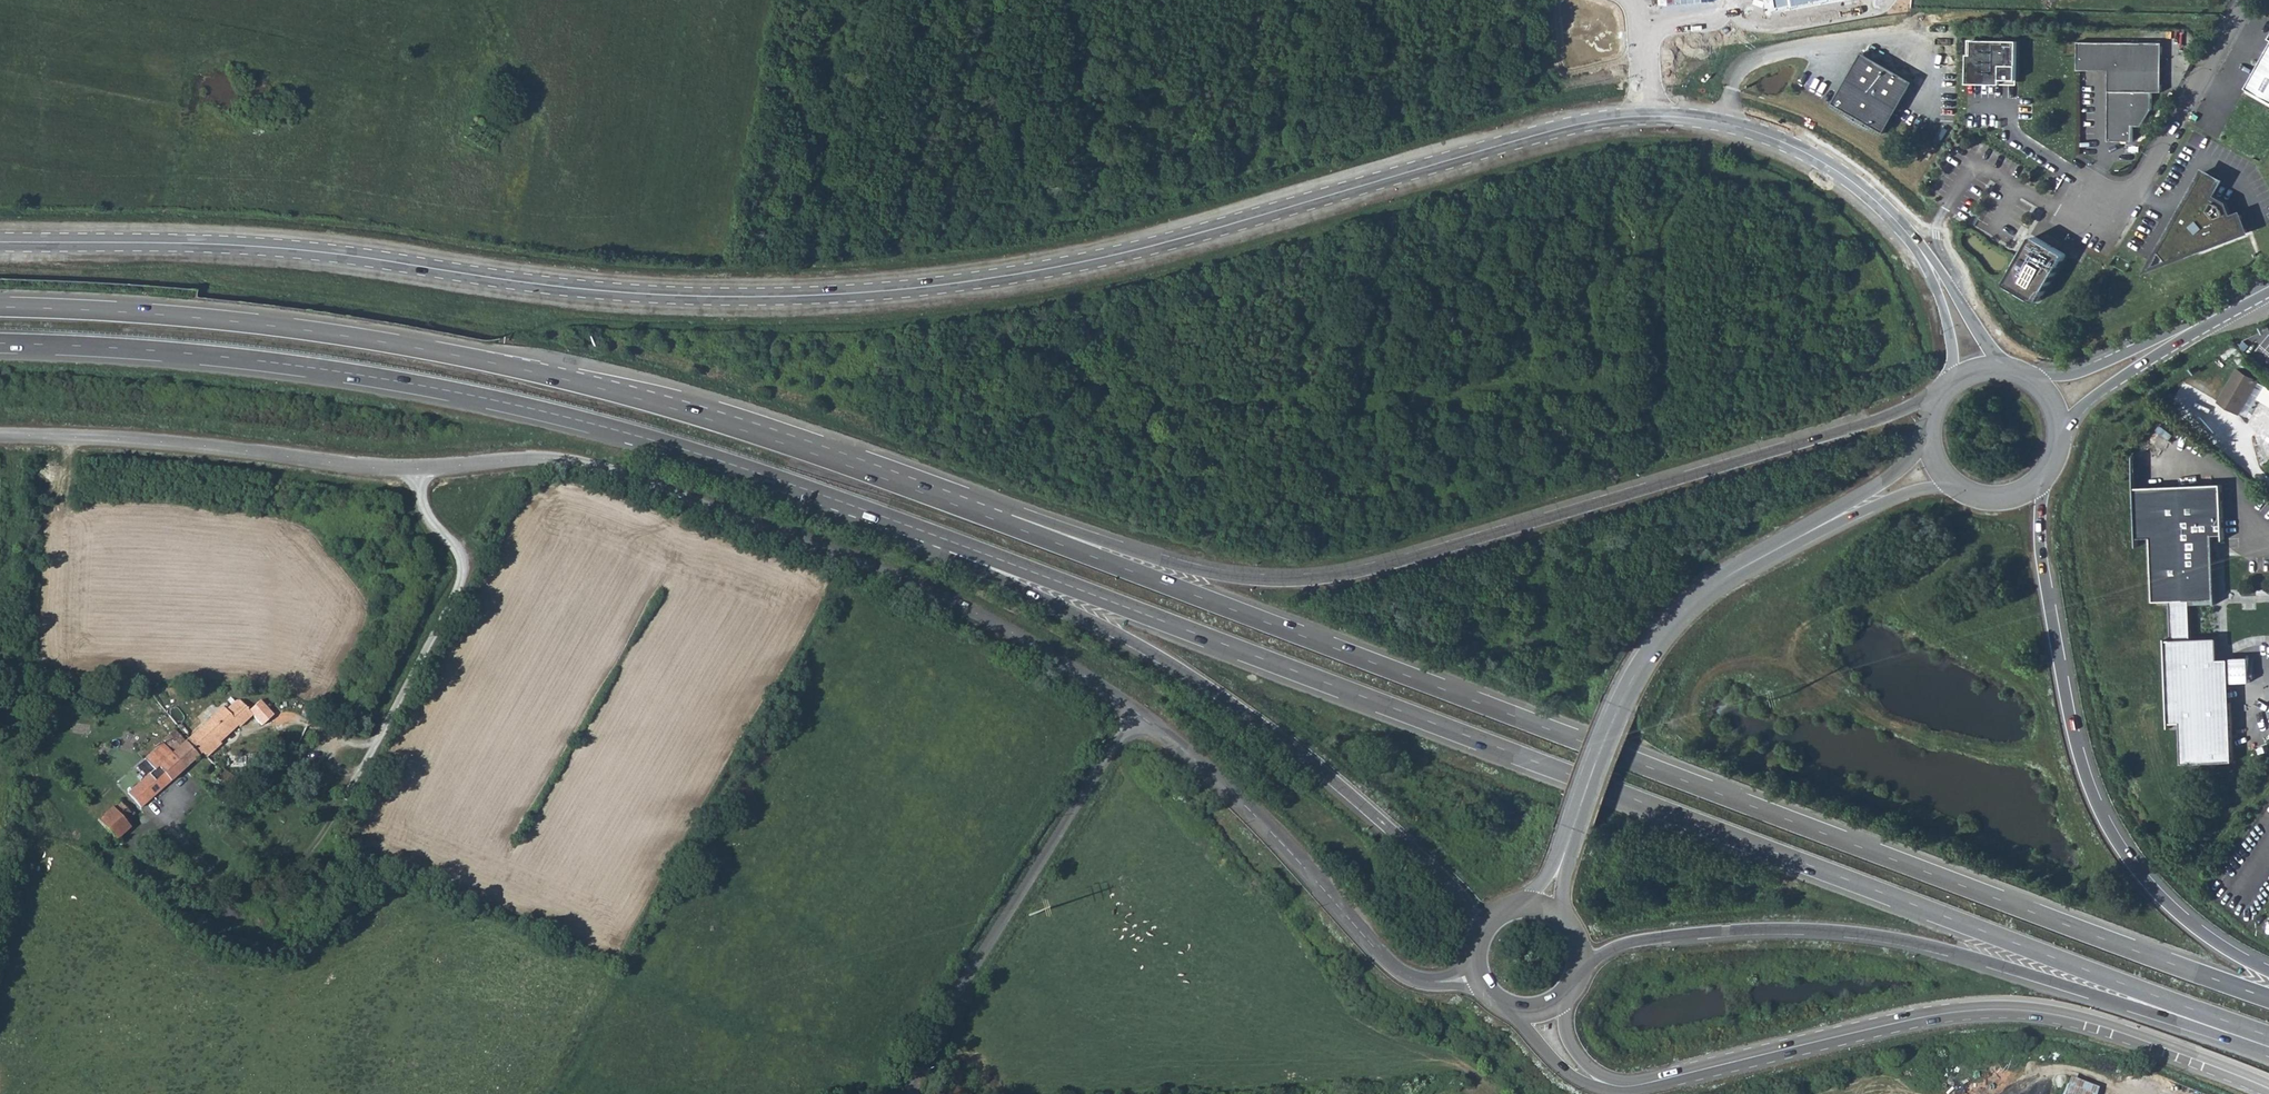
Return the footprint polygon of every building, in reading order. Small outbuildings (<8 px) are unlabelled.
[(1774,8),(1820,0),(1773,0),(1774,8)] [(2020,39),(1974,38),(1974,51),(1969,51),(1969,80),(2004,81),(2004,77),(2018,77),(2020,39)] [(2122,41),(2080,40),(2080,69),(2082,69),(2110,69),(2109,140),(2133,141),(2134,125),(2143,125),(2143,109),(2153,109),(2153,91),(2164,92),(2165,42),(2122,41)] [(2246,88),(2268,100),(2268,46),(2246,88)] [(1915,82),(1864,52),(1834,103),(1886,133),(1891,123),(1915,82)] [(2148,117),(2153,109),(2143,109),(2143,125),(2145,122),(2148,117)] [(2221,181),(2205,172),(2184,209),(2185,210),(2177,225),(2175,224),(2161,252),(2169,260),(2198,250),(2198,249),(2214,243),(2215,245),(2247,232),(2241,215),(2231,219),(2224,204),(2212,197),(2221,181)] [(2033,234),(2032,236),(2020,255),(2007,279),(2006,280),(2006,281),(2008,282),(2037,300),(2038,300),(2039,299),(2040,298),(2065,255),(2066,254),(2065,252),(2036,235),(2035,234),(2034,234),(2033,234)] [(2169,260),(2161,252),(2153,267),(2169,260)] [(2237,370),(2218,402),(2239,414),(2258,382),(2237,370)] [(2223,533),(2220,484),(2133,489),(2136,538),(2151,537),(2155,601),(2170,600),(2190,598),(2216,597),(2212,533),(2223,533)] [(2192,638),(2190,598),(2170,600),(2173,640),(2167,640),(2172,723),(2184,722),(2186,763),(2237,760),(2230,657),(2220,658),(2218,636),(2192,638)] [(222,708),(219,705),(183,734),(197,749),(201,754),(216,741),(213,738),(212,736),(231,720),(232,721),(235,725),(249,713),(237,699),(233,699),(222,708)] [(231,720),(212,736),(213,738),(232,721),(231,720)] [(166,747),(167,748),(181,764),(197,749),(183,734),(180,737),(168,726),(158,735),(167,746),(166,747)] [(91,816),(98,824),(94,828),(100,834),(104,830),(110,837),(132,817),(129,813),(181,764),(167,748),(161,753),(155,745),(142,757),(149,764),(91,816)] [(210,774),(223,785),(226,781),(231,786),(236,782),(217,766),(210,774)] [(2058,1093),(2084,1093),(2087,1086),(2058,1076),(2053,1092),(2058,1093)]
